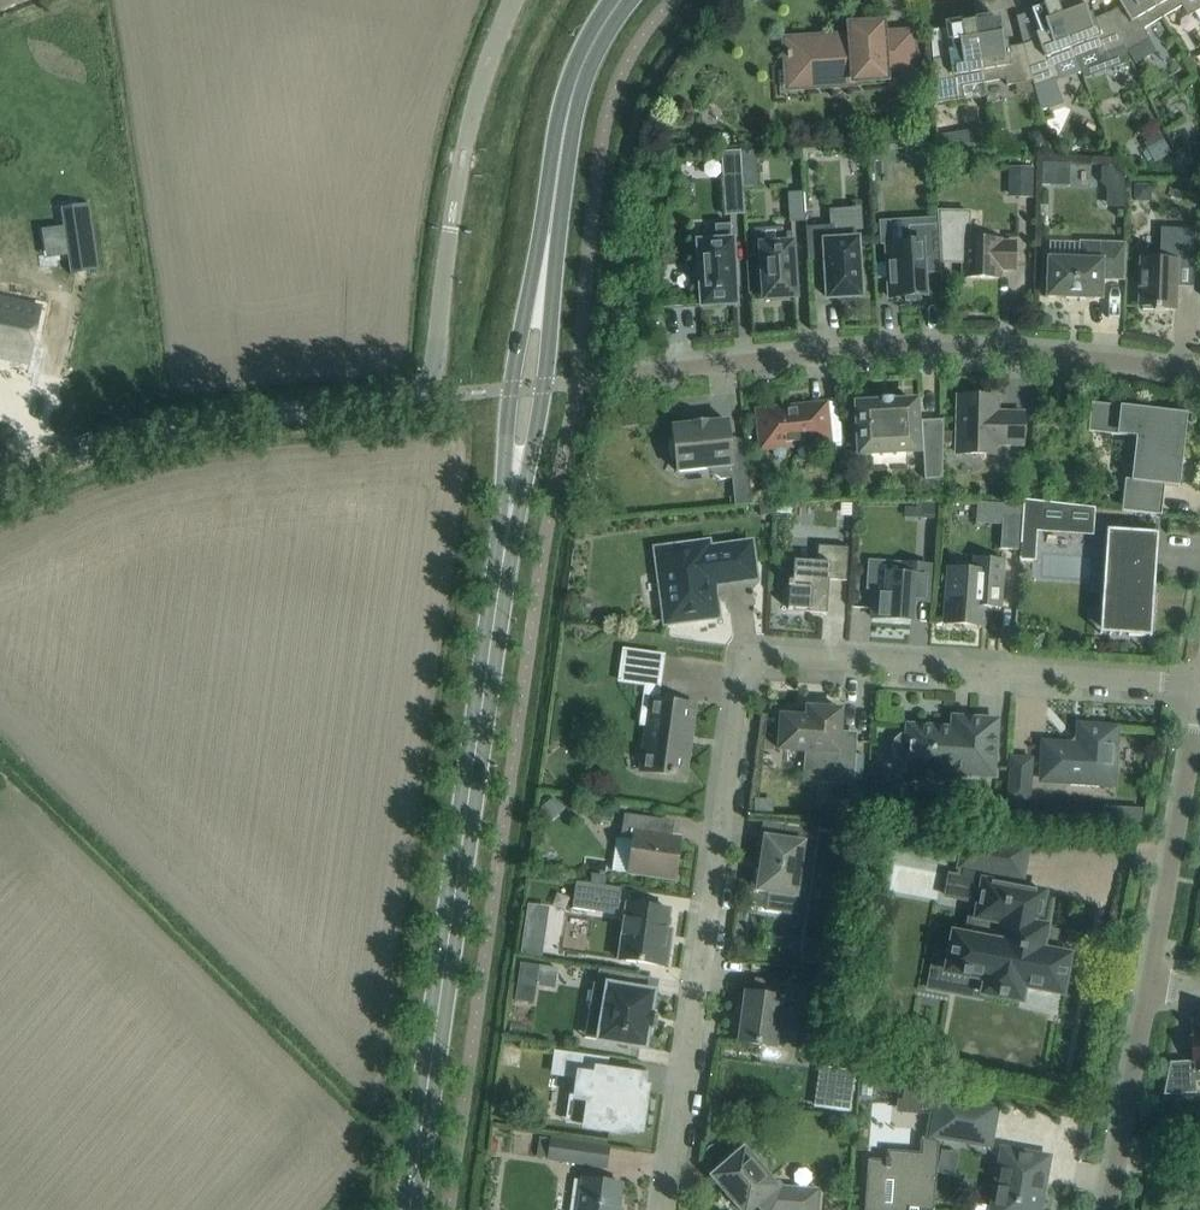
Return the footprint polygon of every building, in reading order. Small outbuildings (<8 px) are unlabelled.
[(1055,1),(1075,58),(1096,51),(1099,57),(1123,48),(1124,48),(1107,14),(1093,19),(1093,18),(1089,19),(1082,0),(1059,0),(1055,1)] [(1151,0),(1122,0),(1124,3),(1120,5),(1120,6),(1107,14),(1124,48),(1123,48),(1126,53),(1149,39),(1142,29),(1162,17),(1151,0)] [(1162,17),(1181,6),(1187,16),(1199,9),(1199,0),(1151,0),(1162,17)] [(1075,58),(1055,1),(1031,10),(1040,37),(1036,39),(1037,40),(1023,45),(1033,81),(1041,110),(1062,102),(1052,76),(1057,74),(1054,66),(1075,58)] [(999,19),(974,23),(973,23),(983,83),(1005,79),(1006,85),(1031,81),(1033,81),(1023,45),(1008,47),(1008,46),(1003,47),(999,19)] [(983,83),(973,23),(948,27),(953,55),(948,56),(949,57),(932,60),(935,103),(963,98),(961,86),(983,83)] [(784,40),(786,72),(806,71),(807,87),(854,84),(854,81),(885,79),(885,75),(915,73),(912,32),(882,34),(882,24),(849,26),(850,37),(836,38),(836,37),(784,40)] [(722,177),(725,215),(744,214),(741,176),(727,177),(722,177)] [(1136,185),(1136,203),(1152,203),(1152,186),(1136,185)] [(787,193),(789,222),(805,221),(803,192),(787,193)] [(881,219),(881,200),(847,201),(847,220),(881,219)] [(99,270),(89,203),(60,208),(70,275),(99,270)] [(1014,269),(1014,243),(1000,242),(1000,240),(969,239),(970,210),(937,209),(938,225),(939,253),(940,264),(963,264),(963,277),(999,278),(1000,269),(1014,269)] [(696,263),(698,287),(701,287),(702,306),(735,304),(734,281),(735,281),(733,260),(732,260),(730,225),(715,225),(716,242),(698,243),(699,263),(696,263)] [(923,254),(939,253),(938,225),(908,226),(909,243),(886,244),(889,297),(905,296),(905,301),(920,301),(920,296),(925,295),(924,274),(923,254)] [(827,298),(860,296),(860,291),(861,291),(860,277),(859,277),(857,239),(856,239),(855,229),(835,231),(834,226),(806,227),(808,261),(825,260),(827,298)] [(795,297),(791,232),(782,232),(781,227),(759,228),(763,299),(771,299),(771,302),(788,301),(788,298),(795,297)] [(1176,266),(1193,267),(1194,229),(1160,228),(1159,258),(1140,258),(1139,306),(1142,306),(1142,310),(1174,311),(1176,266)] [(1079,260),(1048,259),(1047,297),(1065,297),(1065,298),(1084,299),(1084,298),(1100,298),(1101,279),(1123,279),(1124,244),(1080,242),(1079,260)] [(29,365),(29,363),(32,350),(41,307),(0,298),(0,359),(29,365)] [(997,397),(957,396),(956,453),(995,454),(996,444),(1022,444),(1022,413),(1006,413),(1006,416),(996,416),(997,397)] [(917,450),(915,402),(857,405),(859,453),(917,450)] [(1131,480),(1125,479),(1121,511),(1161,515),(1164,485),(1178,487),(1181,466),(1176,465),(1177,455),(1182,456),(1186,414),(1091,403),(1088,432),(1135,437),(1131,480)] [(825,405),(758,412),(762,447),(828,440),(825,405)] [(924,479),(941,478),(943,420),(921,421),(924,479)] [(691,424),(672,426),(673,439),(669,440),(668,450),(671,459),(675,459),(676,472),(707,469),(720,479),(731,478),(734,505),(752,504),(745,443),(730,445),(727,421),(708,423),(708,421),(704,421),(704,422),(695,423),(695,422),(691,422),(691,424)] [(1023,500),(1019,559),(1032,560),(1034,526),(1092,530),(1094,508),(1023,500)] [(770,502),(757,504),(758,515),(772,514),(770,502)] [(1000,549),(1018,550),(1021,514),(1003,513),(1000,549)] [(1157,533),(1122,531),(1121,545),(1122,545),(1121,552),(1120,562),(1119,581),(1103,580),(1100,624),(1128,626),(1128,635),(1150,637),(1154,584),(1148,583),(1149,569),(1155,569),(1157,533)] [(656,550),(666,622),(695,619),(696,622),(709,620),(710,617),(717,616),(712,583),(754,577),(750,543),(708,549),(707,543),(656,550)] [(816,562),(793,560),(792,582),(788,582),(787,586),(783,586),(782,604),(788,604),(787,609),(810,610),(811,607),(826,608),(828,579),(846,581),(848,547),(818,545),(816,562)] [(983,625),(984,605),(988,602),(988,599),(1000,600),(999,607),(1001,607),(1004,561),(973,559),(972,570),(948,569),(944,621),(932,621),(932,622),(983,625)] [(913,593),(927,594),(929,566),(903,564),(902,574),(886,573),(885,593),(873,592),(871,618),(911,620),(913,593)] [(620,680),(658,686),(662,656),(624,651),(620,680)] [(641,771),(683,777),(688,744),(685,744),(687,734),(689,734),(694,705),(651,699),(641,771)] [(853,785),(856,741),(839,740),(841,710),(834,709),(835,705),(814,703),(813,708),(807,707),(806,717),(781,716),(778,749),(818,752),(816,782),(831,783),(853,785)] [(904,769),(993,776),(996,720),(966,718),(966,720),(967,720),(966,730),(953,729),(953,728),(952,728),(952,729),(907,726),(907,733),(906,733),(899,735),(894,740),(892,747),(893,754),(898,759),(904,762),(905,762),(904,769)] [(1080,741),(1072,747),(1072,746),(1044,744),(1042,779),(1070,781),(1070,785),(1100,787),(1100,783),(1111,784),(1112,769),(1116,770),(1117,743),(1114,743),(1115,729),(1080,726),(1079,740),(1080,741)] [(1011,757),(1008,801),(1029,802),(1031,759),(1011,757)] [(560,806),(551,795),(541,803),(551,814),(560,806)] [(595,806),(594,816),(611,819),(613,809),(595,806)] [(710,823),(710,811),(689,811),(690,823),(710,823)] [(616,837),(611,870),(628,872),(661,877),(674,879),(675,872),(679,838),(671,837),(661,836),(663,820),(625,815),(621,838),(616,837)] [(756,867),(755,870),(760,871),(757,890),(768,892),(766,911),(768,911),(768,908),(793,912),(795,896),(800,863),(809,864),(814,828),(784,824),(782,840),(765,837),(760,868),(756,867)] [(1037,926),(1044,893),(1017,888),(1019,879),(1022,880),(1028,846),(995,840),(994,843),(964,838),(958,868),(961,868),(959,875),(959,877),(959,878),(983,883),(980,895),(978,905),(976,917),(969,916),(965,937),(953,934),(950,949),(946,972),(962,975),(961,977),(969,979),(970,977),(981,979),(985,980),(983,994),(985,994),(998,997),(997,998),(1005,999),(1005,998),(1020,1001),(1023,987),(1061,994),(1068,956),(1054,954),(1041,951),(1045,928),(1037,926)] [(914,877),(947,880),(949,861),(916,858),(914,877)] [(619,903),(621,888),(576,881),(572,908),(594,912),(596,900),(619,903)] [(527,904),(520,953),(540,956),(547,907),(527,904)] [(626,904),(618,959),(666,966),(669,945),(664,945),(669,910),(626,904)] [(521,962),(517,984),(553,990),(556,967),(521,962)] [(637,977),(647,979),(647,977),(598,969),(596,984),(593,983),(590,1002),(593,1008),(604,1010),(599,1040),(644,1048),(647,1028),(651,1029),(653,1015),(653,1013),(650,1013),(653,993),(635,990),(637,977)] [(807,986),(762,980),(760,995),(745,993),(743,1010),(740,1010),(740,1011),(743,1012),(741,1024),(737,1026),(736,1035),(739,1039),(739,1042),(780,1048),(783,1026),(777,1025),(781,1000),(805,1003),(807,986)] [(1194,1022),(1195,1040),(1191,1040),(1193,1061),(1169,1063),(1163,1095),(1196,1093),(1195,1081),(1199,1081),(1199,1022),(1194,1022)] [(628,1076),(605,1072),(604,1079),(593,1077),(595,1058),(607,1059),(608,1058),(554,1050),(553,1052),(556,1052),(553,1073),(580,1077),(577,1095),(575,1095),(575,1097),(573,1110),(573,1113),(574,1116),(577,1118),(580,1119),(587,1120),(587,1121),(614,1125),(613,1130),(631,1132),(631,1127),(639,1128),(645,1085),(627,1082),(628,1076)] [(935,1087),(923,1086),(920,1107),(919,1107),(919,1109),(931,1110),(935,1087)] [(932,1135),(989,1145),(996,1108),(939,1098),(932,1135)] [(548,1159),(586,1164),(589,1145),(608,1148),(608,1147),(551,1139),(548,1159)] [(908,1208),(931,1209),(934,1209),(938,1140),(921,1140),(920,1154),(888,1152),(888,1158),(885,1158),(885,1162),(869,1161),(869,1160),(867,1160),(864,1209),(908,1209),(908,1208)] [(724,1190),(729,1196),(730,1195),(737,1202),(735,1204),(741,1209),(750,1209),(757,1204),(762,1209),(816,1209),(818,1190),(782,1188),(779,1183),(776,1186),(761,1168),(759,1164),(757,1160),(754,1156),(750,1154),(746,1152),(743,1149),(725,1164),(722,1164),(717,1168),(717,1171),(711,1176),(717,1182),(716,1186),(720,1190),(724,1190)] [(1039,1206),(1036,1206),(1038,1193),(1041,1194),(1048,1158),(1003,1150),(992,1209),(1038,1209),(1039,1206)] [(583,1179),(578,1209),(618,1209),(621,1184),(583,1179)]
